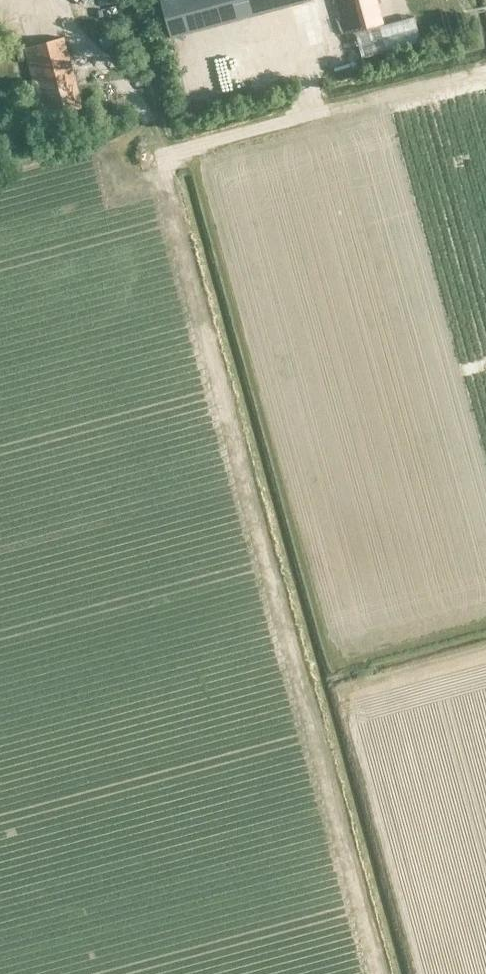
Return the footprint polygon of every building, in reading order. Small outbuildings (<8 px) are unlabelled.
[(170,36),(302,0),(161,0),(170,36)] [(343,34),(354,31),(362,57),(420,42),(413,16),(382,24),(376,0),(334,0),(343,34)] [(35,95),(76,84),(63,37),(22,48),(35,95)]
